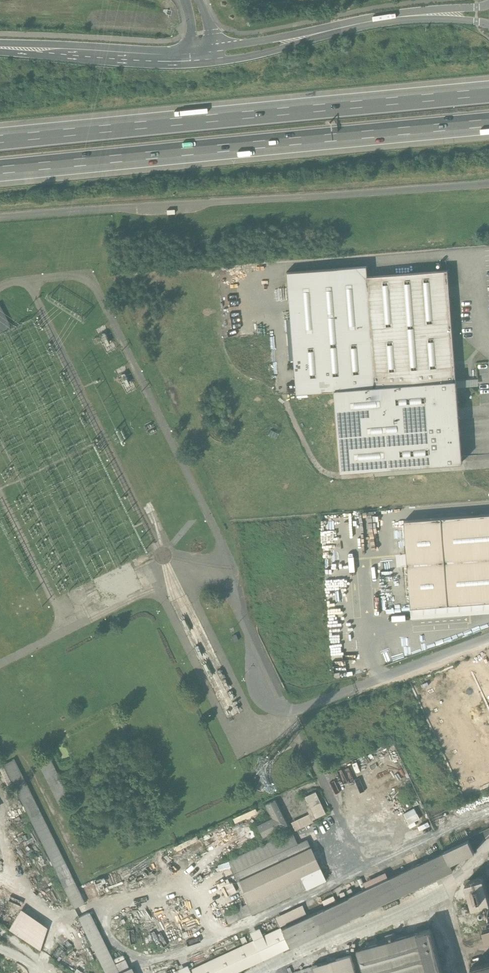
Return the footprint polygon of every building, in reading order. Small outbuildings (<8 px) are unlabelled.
[(367,267),(286,273),(295,394),(335,391),(341,472),(462,463),(447,271),(367,278),(367,267)] [(404,521),(411,608),(488,602),(488,515),(404,521)] [(127,956),(115,961),(20,756),(4,764),(101,972),(135,972),(127,956)] [(313,812),(293,820),(297,828),(329,814),(319,790),(306,795),(313,812)] [(269,817),(253,825),(260,838),(288,823),(273,796),(261,803),(269,817)] [(292,831),(227,860),(246,903),(224,913),(228,923),(325,879),(308,840),(298,844),(292,831)] [(455,872),(450,860),(474,849),(468,835),(170,972),(236,972),(455,872)] [(466,878),(474,903),(488,898),(488,892),(483,873),(466,878)] [(233,881),(222,887),(227,896),(238,890),(233,881)] [(50,926),(18,908),(6,929),(38,947),(50,926)] [(484,934),(488,933),(488,918),(480,921),(484,934)] [(358,944),(366,972),(441,972),(428,924),(358,944)] [(467,961),(471,972),(488,972),(488,955),(467,961)] [(312,968),(314,972),(356,972),(351,957),(312,968)]
